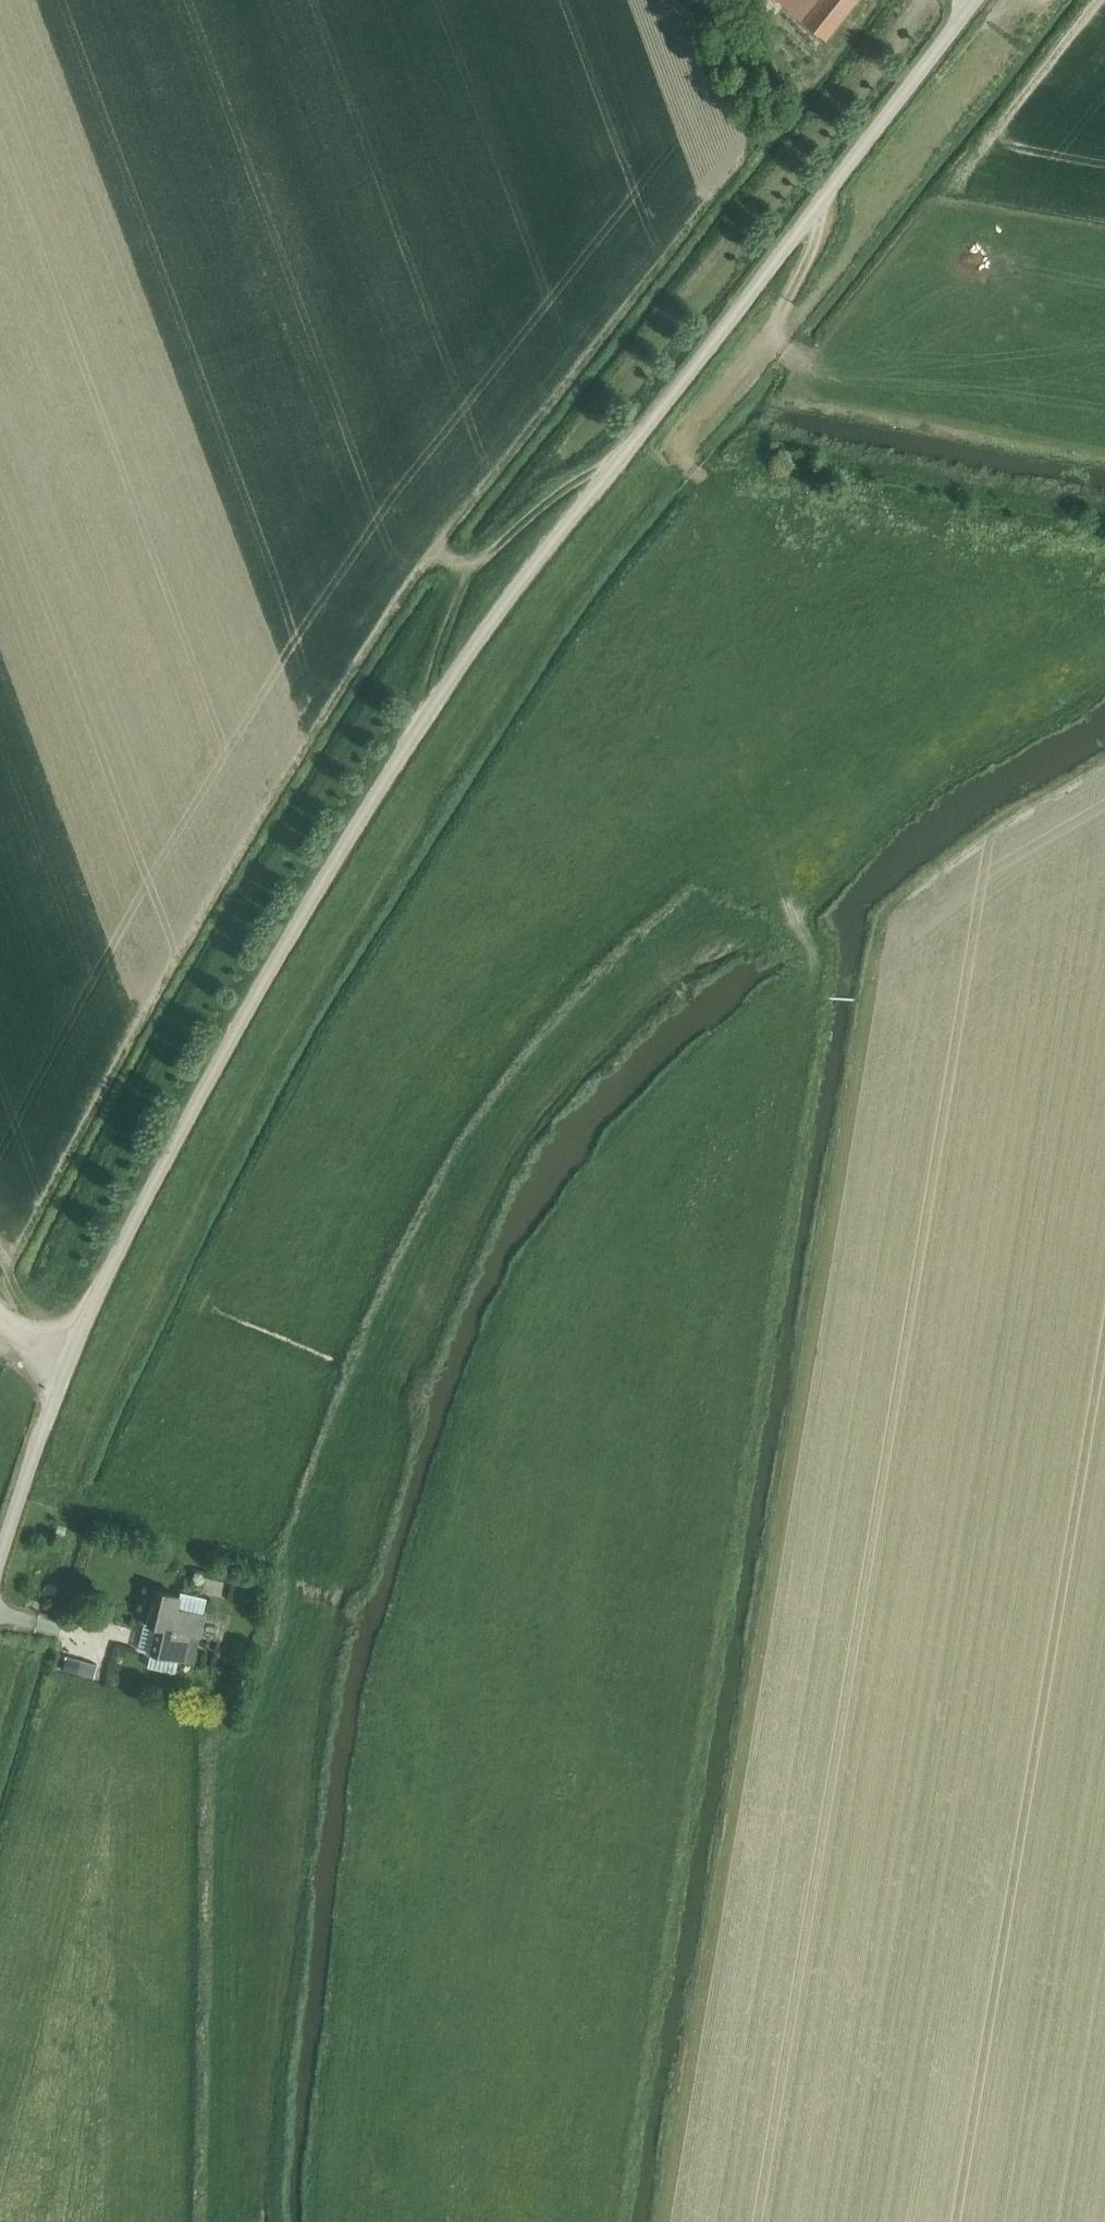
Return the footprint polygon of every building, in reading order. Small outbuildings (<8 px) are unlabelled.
[(788,7),(828,38),(857,0),(763,0),(758,8),(776,23),(788,7)] [(56,1526),(53,1534),(62,1537),(65,1528),(56,1526)] [(48,1584),(46,1594),(55,1596),(57,1586),(48,1584)] [(204,1613),(189,1610),(179,1607),(181,1596),(155,1590),(147,1623),(152,1624),(146,1653),(194,1664),(204,1613)] [(67,1658),(64,1670),(76,1673),(93,1678),(97,1664),(79,1660),(79,1661),(67,1658)]
